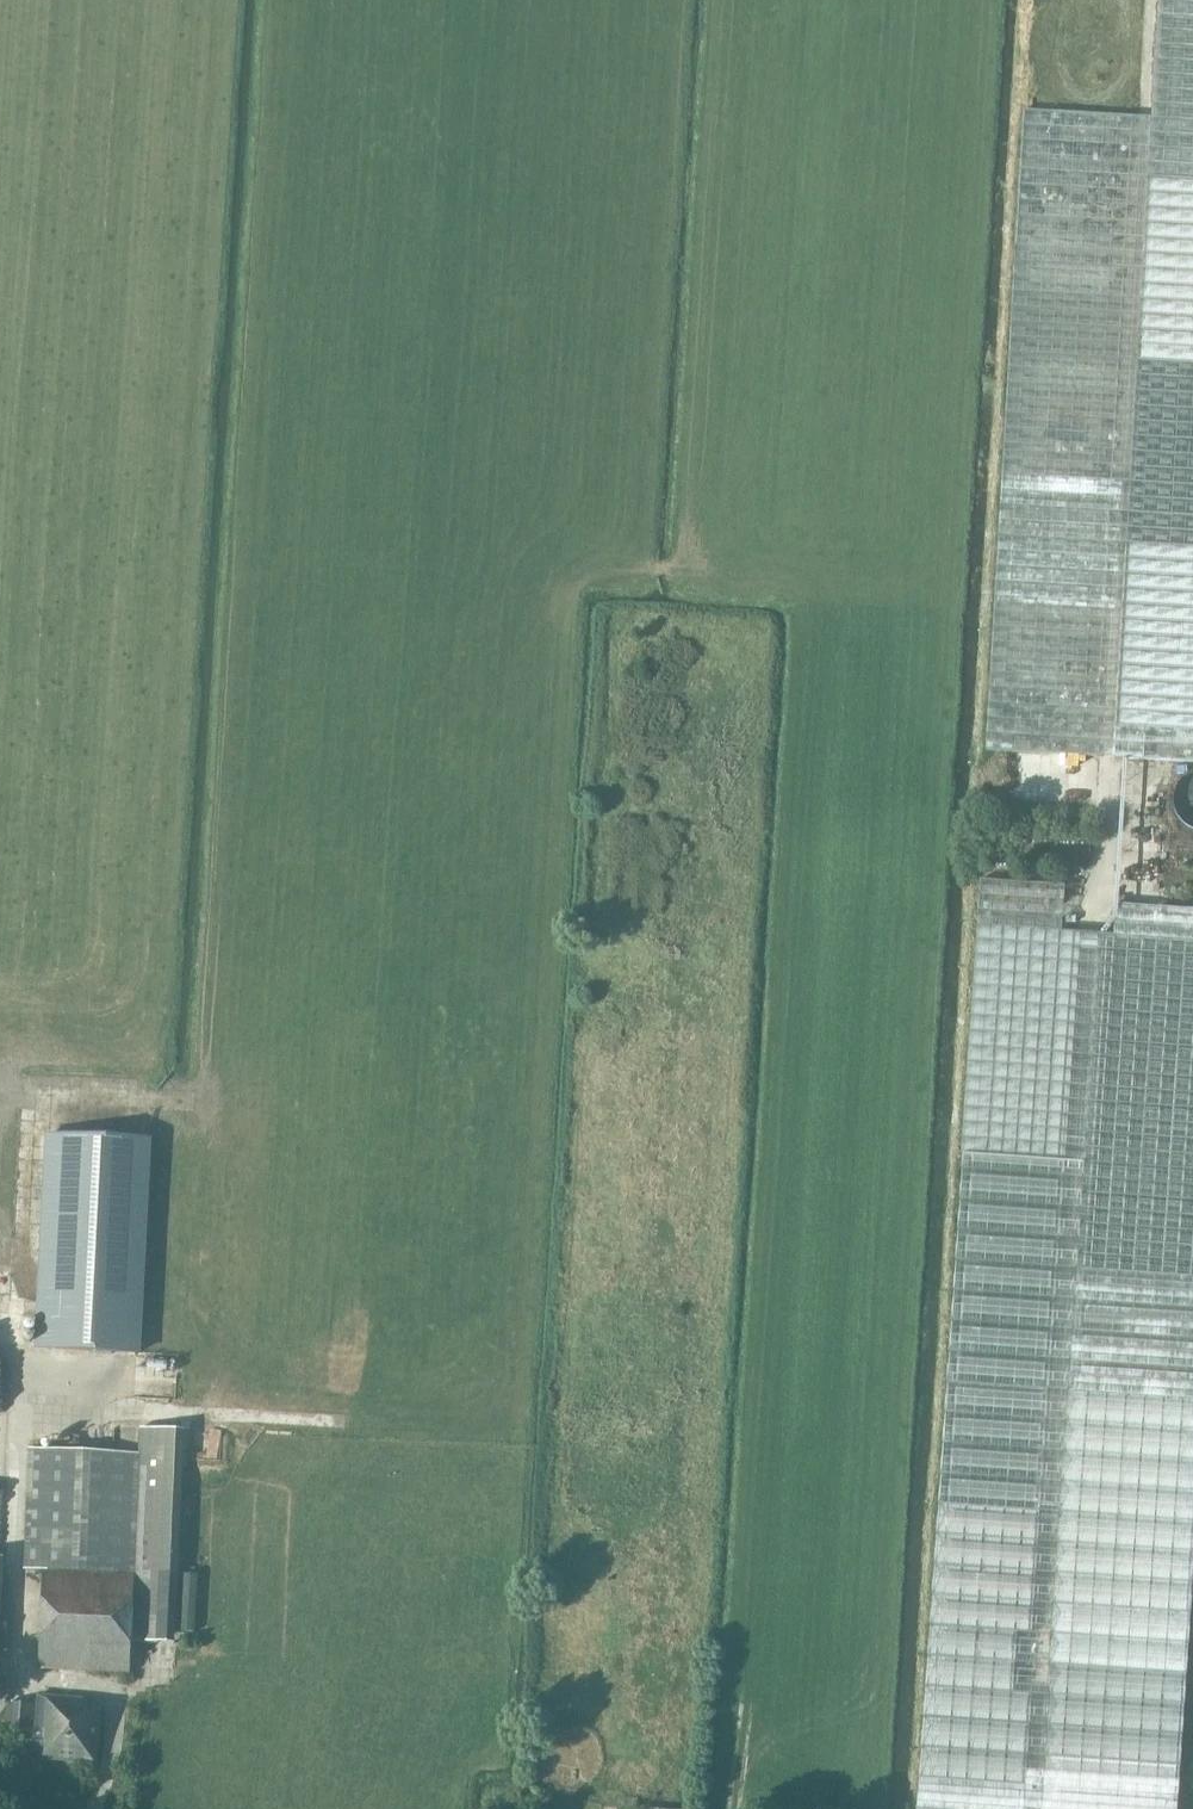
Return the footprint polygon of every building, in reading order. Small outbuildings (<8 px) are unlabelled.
[(1102,756),(1192,761),(1192,0),(1159,0),(1151,118),(1023,110),(1014,261),(1009,353),(997,566),(986,749),(1102,756)] [(1026,10),(1025,53),(1104,55),(1105,38),(1125,38),(1126,13),(1026,10)] [(1103,112),(1129,112),(1129,94),(1102,95),(1103,112)] [(1136,827),(1162,827),(1162,809),(1136,809),(1136,827)] [(1192,907),(1192,875),(1155,874),(1154,906),(1192,907)] [(1062,931),(1064,885),(980,879),(963,1123),(953,1291),(940,1474),(928,1656),(917,1808),(1178,1808),(1187,1674),(1192,1578),(1192,909),(1116,904),(1114,934),(1062,931)] [(51,1133),(39,1349),(136,1354),(147,1138),(51,1133)] [(43,1573),(135,1577),(136,1577),(140,1453),(31,1449),(25,1568),(44,1569),(43,1573)] [(9,1561),(0,1561),(0,1659),(5,1660),(9,1561)] [(135,1577),(43,1573),(39,1667),(130,1672),(131,1640),(135,1577)] [(82,1705),(82,1700),(37,1696),(34,1741),(25,1741),(23,1759),(97,1764),(101,1707),(82,1705)]
